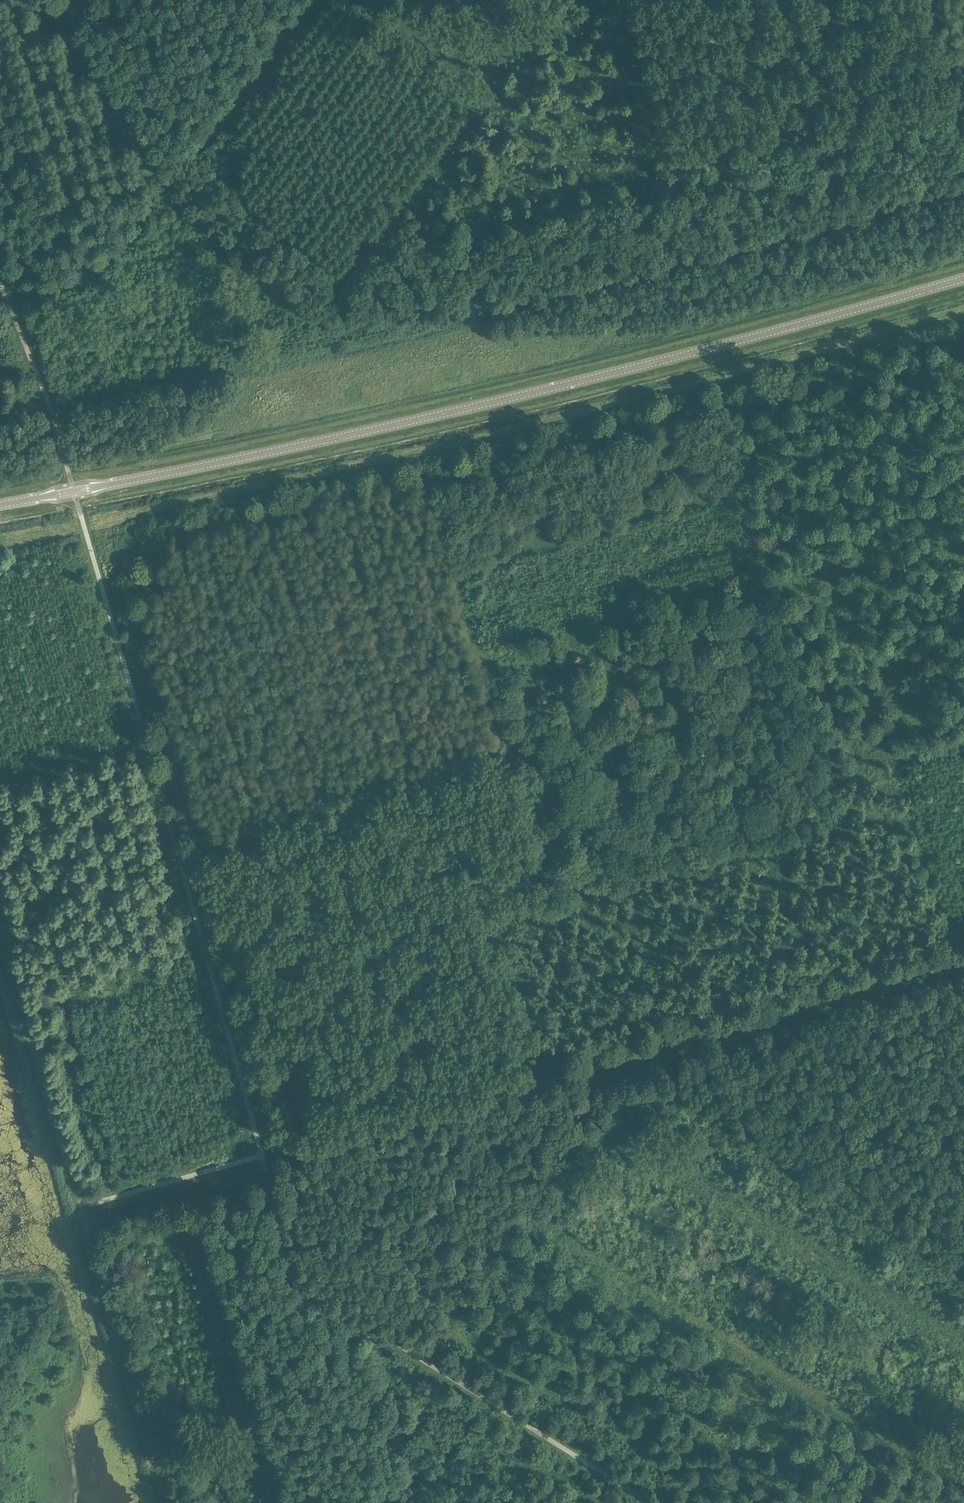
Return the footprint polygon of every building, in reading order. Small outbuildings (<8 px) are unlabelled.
[(645,427),(638,432),(642,438),(650,433),(645,427)] [(479,503),(473,507),(477,514),(483,510),(479,503)] [(599,515),(600,526),(615,525),(615,515),(599,515)] [(485,608),(478,615),(486,624),(494,617),(485,608)] [(544,611),(536,621),(546,629),(554,620),(544,611)]
